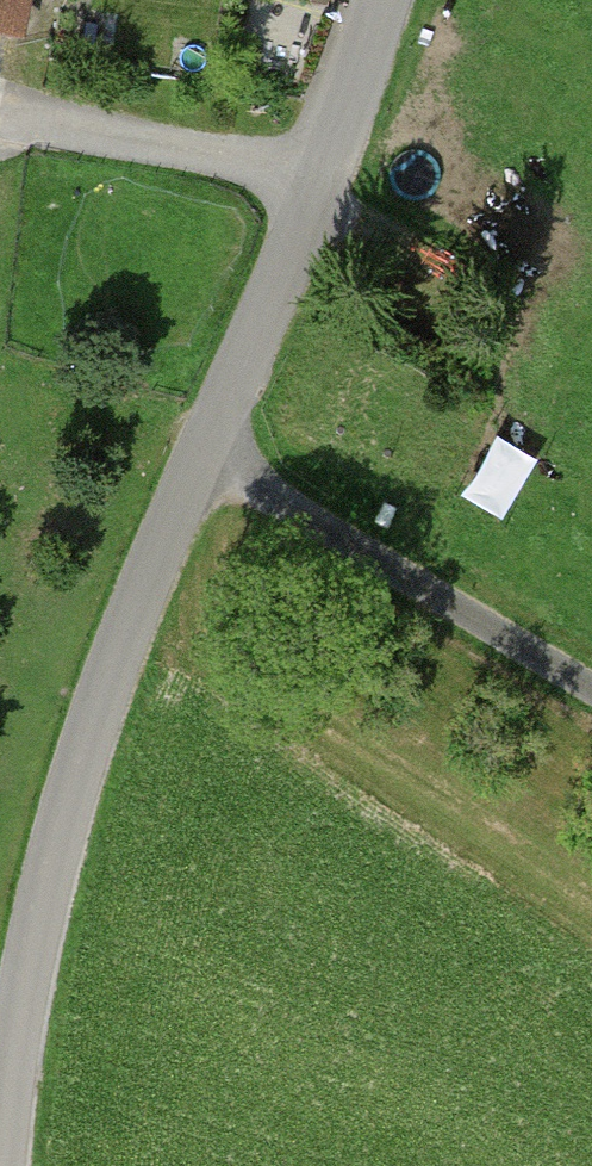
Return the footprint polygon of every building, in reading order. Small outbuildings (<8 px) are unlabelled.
[(23,33),(29,0),(0,0),(0,29),(23,33)]
